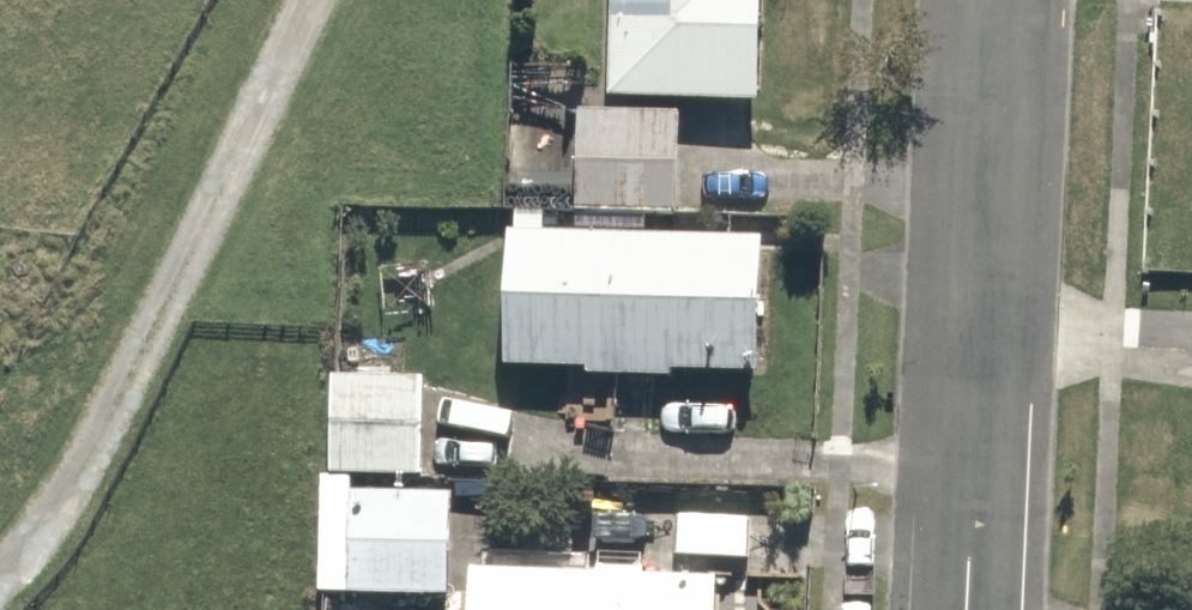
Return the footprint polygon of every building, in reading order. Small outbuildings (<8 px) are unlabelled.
[(608,93),(757,96),(759,0),(610,0),(608,93)] [(679,111),(578,107),(575,206),(676,210),(679,111)] [(761,240),(502,229),(496,370),(755,381),(761,240)] [(427,361),(324,354),(316,457),(419,465),(427,361)] [(448,494),(348,488),(342,585),(442,592),(448,494)] [(467,565),(465,609),(717,609),(719,580),(467,565)]
